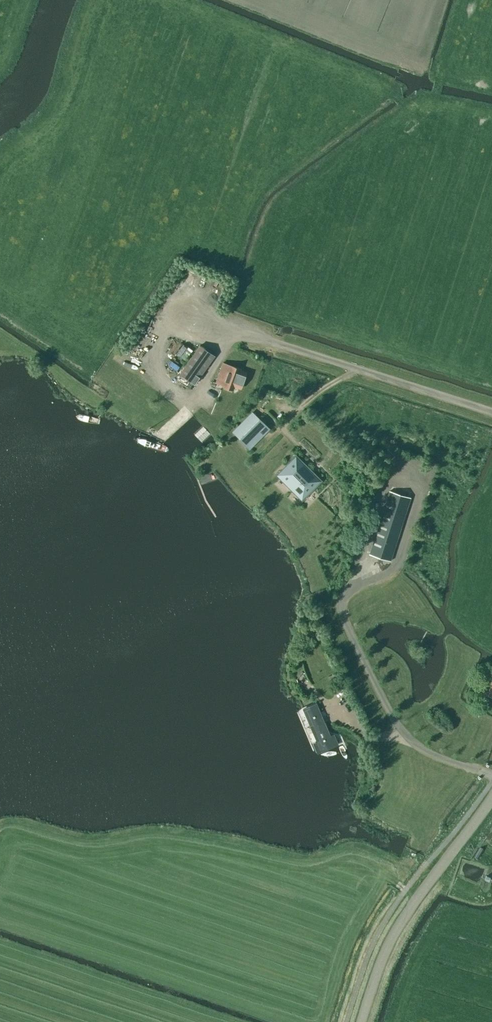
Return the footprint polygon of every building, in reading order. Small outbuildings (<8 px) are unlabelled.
[(215,356),(199,345),(179,373),(194,384),(215,356)] [(180,346),(177,357),(188,361),(191,349),(180,346)] [(241,369),(242,368),(224,362),(217,382),(225,385),(224,386),(234,389),(235,386),(242,388),(247,372),(241,369)] [(264,424),(258,418),(236,439),(243,446),(264,424)] [(319,481),(293,456),(274,475),(299,501),(319,481)] [(369,554),(390,561),(410,497),(389,491),(369,554)] [(338,672),(328,676),(332,686),(341,682),(338,672)] [(317,704),(307,709),(320,741),(330,737),(317,704)]
